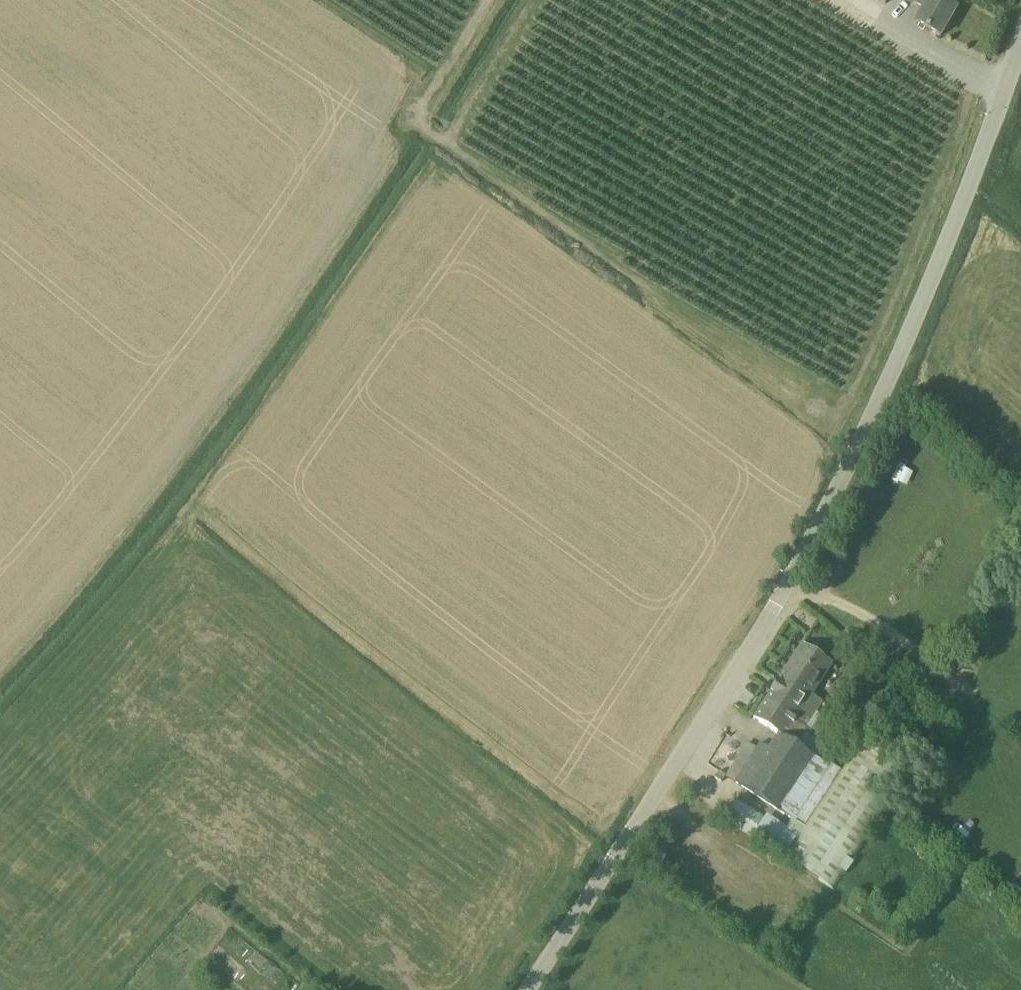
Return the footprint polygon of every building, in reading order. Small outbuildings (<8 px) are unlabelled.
[(923,10),(915,23),(940,38),(957,9),(941,0),(906,0),(923,10)] [(755,718),(785,737),(797,745),(823,705),(811,697),(833,664),(802,645),(755,718)] [(759,747),(736,782),(794,820),(830,766),(797,745),(785,737),(775,752),(761,743),(759,747)] [(725,819),(726,819),(787,859),(835,890),(910,774),(862,743),(841,774),(830,766),(794,820),(787,832),(737,800),(725,819)] [(726,775),(720,771),(715,778),(722,782),(726,775)]
